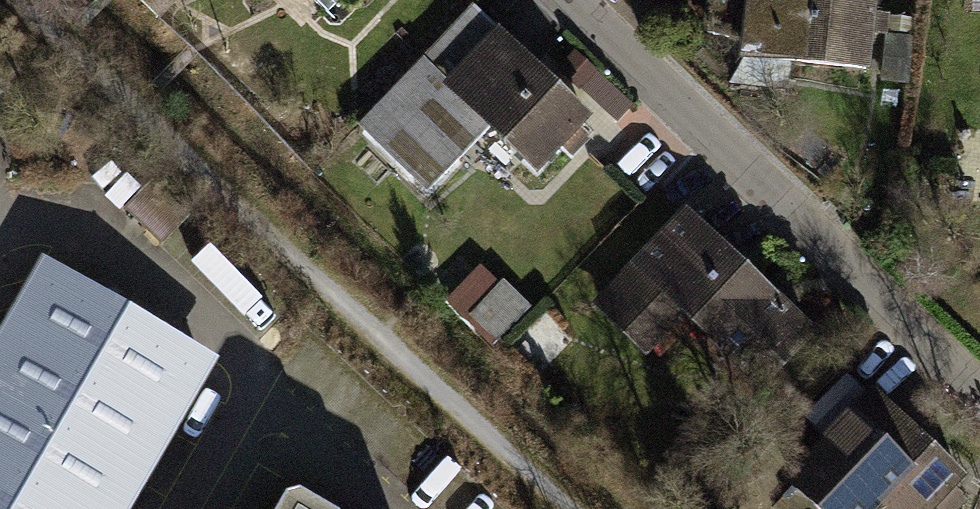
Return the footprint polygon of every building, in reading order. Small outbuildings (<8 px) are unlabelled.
[(163,19),(181,0),(143,0),(163,19)] [(331,18),(348,0),(312,0),(331,18)] [(724,25),(747,28),(743,64),(732,88),(791,94),(794,71),(875,79),(883,0),(726,0),(724,25)] [(475,10),(358,130),(429,198),(489,136),(538,184),(564,157),(572,165),(591,145),(583,137),(595,125),(475,10)] [(687,215),(595,310),(649,363),(684,327),(763,402),(820,343),(687,215)] [(0,340),(0,508),(136,508),(224,357),(48,256),(0,340)] [(504,285),(470,320),(498,347),(532,312),(504,285)] [(821,437),(825,441),(787,481),(817,508),(874,508),(880,503),(886,508),(927,508),(933,502),(937,506),(953,489),(950,486),(961,475),(868,387),(821,437)] [(281,508),(334,508),(294,486),(281,508)]
